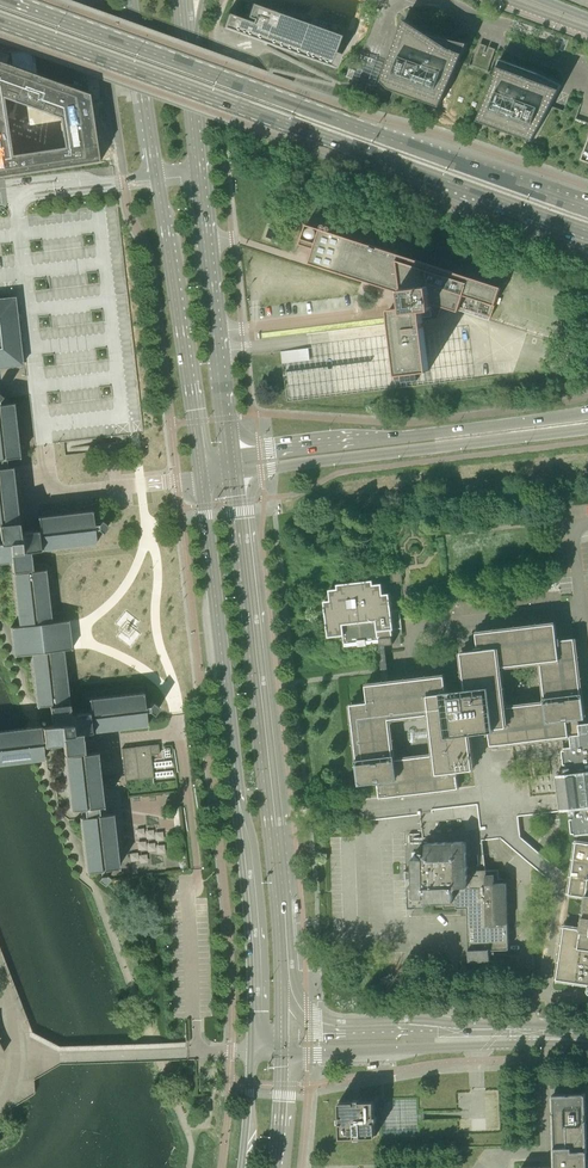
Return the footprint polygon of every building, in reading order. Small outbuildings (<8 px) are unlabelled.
[(0,50),(4,51),(9,52),(12,51),(14,65),(35,73),(31,47),(34,44),(36,42),(38,40),(40,37),(43,32),(44,26),(45,22),(45,16),(44,10),(42,3),(41,0),(0,0),(0,50)] [(223,27),(241,34),(334,68),(339,53),(334,52),(339,35),(251,3),(245,20),(228,13),(223,27)] [(440,107),(460,62),(468,43),(428,35),(405,20),(382,81),(390,88),(440,107)] [(533,141),(551,107),(563,85),(538,73),(500,59),(493,84),(477,121),(533,141)] [(66,84),(62,83),(42,76),(38,74),(35,73),(14,65),(9,63),(5,62),(0,60),(0,177),(11,176),(15,175),(28,173),(32,173),(45,171),(49,170),(63,168),(66,167),(79,165),(83,165),(96,163),(100,162),(100,158),(95,128),(95,124),(91,103),(90,93),(86,92),(74,87),(70,86),(66,84)] [(346,77),(352,79),(355,71),(349,69),(346,77)] [(332,219),(334,209),(325,208),(324,217),(332,219)] [(430,370),(424,319),(438,318),(441,306),(459,311),(460,307),(492,317),(501,287),(350,238),(307,224),(300,244),(314,248),(310,263),(340,273),(395,291),(397,308),(390,309),(398,374),(430,370)] [(266,237),(276,241),(279,231),(269,227),(266,237)] [(24,365),(16,295),(0,297),(0,368),(24,365)] [(282,351),(283,363),(311,360),(310,347),(282,351)] [(288,400),(368,390),(364,361),(285,371),(288,400)] [(45,745),(63,743),(71,809),(84,807),(85,816),(80,817),(86,871),(100,869),(100,873),(100,874),(97,877),(104,883),(109,876),(106,873),(105,873),(105,868),(118,867),(112,813),(103,814),(102,805),(103,805),(97,751),(83,752),(83,751),(84,751),(82,737),(81,737),(81,732),(92,731),(91,730),(93,730),(93,731),(147,725),(145,711),(150,711),(154,714),(156,711),(159,707),(152,702),(149,705),(149,706),(145,706),(143,693),(89,699),(91,712),(89,712),(84,712),(75,713),(75,714),(71,714),(70,704),(68,704),(68,703),(70,702),(67,681),(64,650),(72,649),(70,635),(69,620),(52,622),(46,570),(32,571),(32,570),(33,570),(31,555),(30,551),(41,550),(41,549),(42,549),(42,550),(51,549),(96,544),(95,530),(99,530),(103,533),(109,526),(101,520),(98,524),(94,525),(92,511),(38,517),(40,531),(38,531),(38,530),(24,532),(24,533),(20,533),(19,523),(18,523),(17,521),(19,521),(13,467),(8,468),(7,459),(20,457),(14,403),(0,405),(0,403),(0,537),(0,539),(1,539),(1,543),(0,543),(0,563),(8,563),(8,562),(12,562),(13,572),(12,572),(12,574),(13,574),(19,626),(11,627),(14,656),(31,654),(37,706),(50,705),(51,706),(50,706),(52,721),(53,725),(42,726),(42,727),(41,727),(41,726),(31,727),(0,730),(0,764),(37,760),(45,759),(43,746),(45,745)] [(579,724),(578,718),(584,717),(575,638),(558,640),(556,623),(477,632),(479,649),(461,651),(464,672),(466,688),(447,690),(445,675),(390,682),(384,636),(393,635),(393,629),(402,628),(400,609),(393,610),(391,593),(384,594),(382,583),(374,584),(373,580),(337,584),(337,588),(329,589),(330,600),(324,601),(328,637),(343,635),(345,647),(358,645),(358,646),(367,645),(367,644),(379,643),(382,673),(383,682),(366,684),(368,701),(350,704),(356,763),(358,763),(360,783),(377,781),(379,798),(459,788),(457,771),(474,769),(469,731),(488,729),(490,746),(570,736),(571,746),(564,747),(564,750),(562,750),(563,765),(565,764),(566,773),(556,774),(560,811),(571,809),(572,818),(570,818),(572,833),(574,833),(574,835),(579,835),(579,841),(576,841),(569,894),(585,896),(581,928),(564,926),(556,979),(587,984),(587,723),(579,724)] [(160,754),(158,744),(122,748),(126,781),(139,779),(153,778),(151,755),(160,754)] [(467,907),(469,959),(469,961),(490,961),(490,950),(509,949),(507,883),(494,883),(494,875),(487,875),(487,869),(473,870),(473,875),(468,875),(468,865),(467,865),(467,841),(426,842),(426,853),(423,857),(412,858),(413,886),(409,886),(409,907),(426,907),(426,902),(454,901),(454,899),(456,899),(456,908),(467,907)] [(6,967),(31,1032),(32,1032),(0,949),(0,951),(6,967)] [(27,1099),(35,1093),(34,1081),(33,1081),(33,1093),(0,1114),(0,1115),(7,1110),(27,1099)] [(587,1160),(585,1093),(553,1094),(556,1166),(521,1167),(587,1167),(587,1166),(587,1160)] [(376,1136),(376,1121),(377,1121),(377,1115),(375,1115),(375,1100),(360,1101),(360,1099),(354,1099),(354,1101),(339,1101),(340,1117),(338,1117),(338,1122),(340,1122),(340,1137),(356,1137),(356,1138),(361,1138),(361,1136),(376,1136)]
